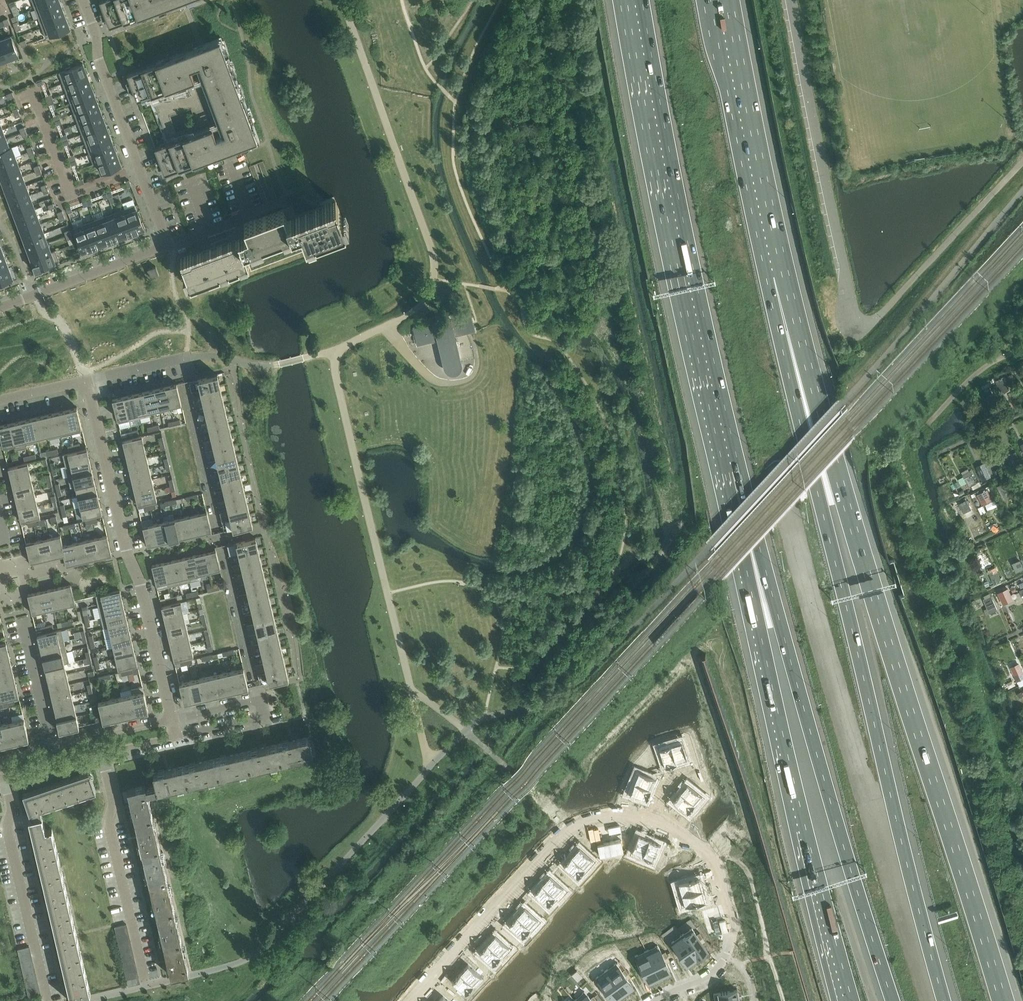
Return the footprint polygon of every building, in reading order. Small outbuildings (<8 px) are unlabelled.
[(35,8),(57,0),(32,0),(35,8)] [(35,8),(39,18),(63,9),(59,0),(57,0),(35,8)] [(110,26),(179,0),(100,0),(110,26)] [(63,9),(39,18),(42,27),(66,18),(63,9)] [(66,18),(42,27),(46,37),(53,35),(53,36),(58,34),(58,33),(70,28),(66,18)] [(11,36),(1,40),(8,59),(18,56),(11,36)] [(258,139),(220,39),(194,49),(127,74),(137,100),(153,94),(195,78),(193,74),(198,72),(196,66),(200,64),(204,74),(222,123),(226,133),(217,137),(213,126),(155,147),(165,174),(258,139)] [(0,40),(0,63),(8,59),(1,40),(0,40)] [(83,64),(64,71),(68,81),(87,74),(83,64)] [(87,74),(68,81),(72,91),(90,84),(87,74)] [(90,84),(72,91),(75,101),(94,94),(90,84)] [(94,94),(75,101),(79,112),(98,105),(94,94)] [(98,105),(79,112),(83,122),(102,115),(98,105)] [(102,115),(83,122),(87,132),(106,125),(102,115)] [(106,125),(87,132),(91,142),(109,135),(106,125)] [(109,135),(91,142),(94,152),(113,145),(109,135)] [(0,141),(0,152),(12,147),(10,148),(6,138),(0,141)] [(117,155),(116,151),(117,150),(115,145),(114,146),(114,145),(94,152),(90,154),(93,164),(117,155)] [(0,152),(0,163),(16,157),(12,147),(0,152)] [(121,166),(117,155),(93,164),(98,163),(102,173),(104,172),(105,173),(110,171),(109,170),(121,166)] [(0,163),(0,173),(19,166),(16,157),(0,163)] [(0,173),(0,175),(3,183),(23,176),(19,166),(0,173)] [(23,176),(3,183),(4,184),(2,185),(4,189),(5,189),(7,193),(26,185),(23,176)] [(26,185),(7,193),(8,197),(7,197),(9,202),(10,201),(10,202),(30,195),(26,185)] [(30,195),(10,202),(14,212),(33,204),(30,195)] [(238,237),(181,258),(191,286),(193,292),(251,270),(310,248),(332,240),(348,234),(346,228),(336,200),(325,204),(297,215),(294,208),(285,212),(284,209),(244,224),(245,227),(236,230),(238,237)] [(33,204),(14,212),(17,221),(37,214),(33,204)] [(135,205),(125,209),(134,233),(138,231),(138,232),(146,230),(143,222),(142,223),(140,217),(141,216),(139,211),(138,212),(135,205)] [(125,209),(114,213),(123,237),(134,233),(125,209)] [(114,213),(104,216),(113,241),(123,237),(114,213)] [(37,214),(17,221),(18,223),(17,223),(18,227),(19,227),(21,231),(41,224),(37,214)] [(104,216),(94,220),(103,244),(113,241),(104,216)] [(94,220),(84,224),(93,248),(103,244),(94,220)] [(41,224),(21,231),(23,235),(21,236),(23,240),(24,239),(25,241),(44,233),(41,224)] [(84,224),(74,228),(83,252),(84,252),(85,253),(89,251),(89,250),(93,248),(84,224)] [(44,233),(25,241),(28,250),(48,243),(44,233)] [(48,243),(28,250),(32,260),(56,251),(56,250),(51,252),(48,243)] [(56,251),(32,260),(34,265),(33,265),(36,272),(43,269),(43,267),(48,265),(48,266),(53,264),(53,263),(60,261),(56,251)] [(0,261),(0,271),(9,268),(5,259),(0,261)] [(156,266),(153,267),(148,269),(151,278),(159,275),(156,266)] [(0,271),(0,284),(1,284),(0,283),(13,278),(9,268),(0,271)] [(450,319),(450,317),(433,321),(434,323),(414,327),(418,344),(438,339),(445,367),(445,368),(446,369),(446,370),(447,371),(448,372),(450,373),(451,373),(453,373),(454,373),(455,373),(456,373),(457,373),(458,372),(458,371),(460,370),(460,369),(461,368),(461,367),(461,366),(461,365),(461,364),(461,363),(454,335),(474,330),(470,314),(450,319)] [(218,374),(198,379),(200,389),(220,384),(218,374)] [(166,386),(171,406),(182,403),(177,383),(166,386)] [(220,384),(200,389),(203,399),(223,394),(220,384)] [(994,393),(991,384),(982,389),(985,397),(994,393)] [(166,386),(155,388),(160,408),(171,406),(166,386)] [(155,388),(145,391),(151,415),(150,410),(160,408),(155,388)] [(145,391),(134,393),(140,418),(151,415),(145,391)] [(134,393),(124,396),(130,420),(140,418),(134,393)] [(223,394),(203,399),(205,409),(225,404),(223,394)] [(124,396),(113,398),(117,418),(128,416),(129,420),(130,420),(124,396)] [(225,404),(205,409),(207,419),(227,414),(225,404)] [(77,406),(66,409),(70,429),(71,434),(83,431),(77,406)] [(60,437),(61,436),(60,432),(70,429),(66,409),(55,412),(60,437)] [(55,412),(43,414),(49,439),(60,437),(55,412)] [(38,442),(37,437),(47,434),(49,439),(43,414),(32,417),(38,442)] [(227,414),(207,419),(210,429),(230,424),(227,414)] [(38,442),(32,417),(21,420),(27,444),(38,442)] [(26,440),(27,444),(21,420),(10,422),(15,442),(26,440)] [(0,425),(0,432),(3,445),(15,442),(10,422),(0,425)] [(230,424),(210,429),(212,439),(232,434),(230,424)] [(232,434),(212,439),(214,449),(234,444),(232,434)] [(142,436),(123,441),(125,452),(145,447),(142,436)] [(234,444),(214,449),(217,459),(237,454),(234,444)] [(145,447),(125,452),(128,462),(147,458),(145,447)] [(87,449),(63,455),(66,466),(90,460),(87,449)] [(1019,461),(1014,451),(1007,455),(1012,464),(1019,461)] [(237,454),(217,459),(219,469),(239,464),(237,454)] [(147,458),(128,462),(130,473),(150,468),(147,458)] [(90,460),(66,466),(68,476),(92,471),(90,460)] [(28,463),(8,467),(11,479),(30,474),(28,463)] [(239,464),(219,469),(221,479),(241,474),(239,464)] [(990,476),(984,465),(976,470),(982,480),(990,476)] [(150,468),(130,473),(133,483),(152,479),(150,468)] [(92,471),(68,476),(71,487),(95,481),(92,471)] [(30,474),(11,479),(13,489),(33,485),(30,474)] [(241,474),(221,479),(224,489),(244,484),(241,474)] [(152,479),(133,483),(135,494),(155,489),(152,479)] [(71,487),(76,486),(78,496),(97,492),(95,481),(71,487)] [(1010,489),(1006,482),(996,487),(1000,494),(1010,489)] [(244,484),(224,489),(226,499),(246,494),(244,484)] [(33,485),(13,489),(16,500),(35,495),(33,485)] [(977,493),(982,504),(994,499),(989,488),(977,493)] [(135,494),(138,505),(157,500),(155,489),(135,494)] [(97,492),(78,496),(80,507),(100,502),(97,492)] [(246,494),(226,499),(228,508),(248,504),(246,494)] [(35,495),(16,500),(18,510),(38,506),(35,495)] [(997,499),(987,504),(991,512),(1001,507),(997,499)] [(972,513),(967,501),(957,506),(963,517),(972,513)] [(100,502),(80,507),(83,518),(102,513),(100,502)] [(248,504),(228,508),(231,518),(251,514),(248,504)] [(18,510),(21,521),(40,517),(38,506),(18,510)] [(212,531),(207,512),(196,514),(201,534),(212,531)] [(201,534),(196,514),(186,517),(190,536),(201,534)] [(251,514),(231,518),(233,529),(253,524),(251,514)] [(190,536),(186,517),(175,519),(180,539),(190,536)] [(180,539),(175,519),(165,522),(169,541),(180,539)] [(169,541),(165,522),(154,524),(159,544),(169,541)] [(154,524),(143,527),(147,546),(159,544),(154,524)] [(63,545),(61,535),(49,538),(54,557),(64,555),(65,555),(62,546),(63,545)] [(107,535),(96,538),(100,557),(112,554),(107,535)] [(256,537),(236,542),(239,552),(259,548),(256,537)] [(54,557),(49,538),(38,540),(43,560),(54,557)] [(100,557),(96,538),(85,540),(89,560),(100,557)] [(43,560),(38,540),(26,543),(31,563),(43,560)] [(89,560),(85,540),(73,543),(78,562),(89,560)] [(78,562),(73,543),(63,545),(62,546),(65,555),(64,555),(66,565),(78,562)] [(259,548),(239,552),(241,562),(261,558),(259,548)] [(221,569),(216,550),(205,552),(210,572),(221,569)] [(210,572),(205,552),(195,555),(200,579),(201,579),(200,574),(210,572)] [(200,579),(195,555),(184,557),(190,582),(200,579)] [(190,582),(184,557),(174,560),(179,584),(190,582)] [(261,558),(241,562),(243,572),(263,568),(261,558)] [(1022,569),(1022,562),(1022,559),(1014,562),(1017,571),(1022,569)] [(179,584),(174,560),(163,562),(169,587),(179,584)] [(163,562),(152,565),(158,589),(169,587),(163,562)] [(263,568),(243,572),(246,582),(266,578),(263,568)] [(1002,579),(997,568),(988,573),(993,583),(1002,579)] [(266,578),(246,582),(248,592),(268,587),(266,578)] [(76,603),(71,584),(60,586),(65,606),(76,603)] [(65,606),(60,586),(49,589),(54,608),(65,606)] [(268,587),(248,592),(250,602),(270,597),(268,587)] [(999,591),(1005,604),(1015,599),(1009,587),(999,591)] [(54,608),(49,589),(39,591),(44,611),(54,608)] [(120,590),(96,595),(99,607),(123,601),(120,590)] [(39,591),(28,594),(32,613),(44,611),(39,591)] [(270,597),(250,602),(253,612),(273,607),(270,597)] [(123,601),(99,607),(101,617),(125,611),(123,601)] [(181,602),(162,606),(164,617),(184,613),(181,602)] [(273,607),(253,612),(255,622),(275,617),(273,607)] [(125,611),(101,617),(104,628),(128,622),(125,611)] [(184,613),(164,617),(167,628),(186,623),(184,613)] [(275,617),(255,622),(257,632),(277,627),(275,617)] [(104,628),(109,627),(111,637),(130,632),(128,622),(104,628)] [(189,634),(186,623),(167,628),(169,639),(189,634)] [(277,627),(257,632),(260,642),(280,637),(277,627)] [(62,630),(38,635),(40,647),(64,641),(62,630)] [(130,632),(111,637),(113,647),(133,643),(130,632)] [(189,634),(169,639),(172,649),(191,644),(189,634)] [(280,637),(260,642),(262,652),(282,647),(280,637)] [(64,641),(40,647),(43,657),(67,651),(64,641)] [(0,644),(0,656),(9,654),(7,643),(0,644)] [(133,643),(113,647),(116,658),(135,653),(133,643)] [(191,644),(172,649),(174,660),(194,656),(191,644)] [(282,647),(262,652),(264,662),(284,657),(282,647)] [(67,651),(43,657),(45,668),(69,662),(67,651)] [(135,653),(116,658),(118,669),(138,665),(135,653)] [(0,656),(0,667),(12,664),(9,654),(0,656)] [(284,657),(264,662),(267,672),(287,667),(284,657)] [(69,662),(45,668),(48,678),(67,673),(65,664),(70,662),(69,662)] [(0,667),(0,678),(14,675),(12,664),(0,667)] [(287,667),(267,672),(269,682),(289,678),(287,667)] [(1020,667),(1010,671),(1015,682),(1022,678),(1022,674),(1020,667)] [(244,668),(233,670),(237,690),(249,688),(244,668)] [(233,670),(222,673),(227,693),(237,690),(233,670)] [(67,673),(48,678),(50,689),(70,684),(67,673)] [(222,673),(212,675),(216,695),(227,693),(222,673)] [(0,678),(0,689),(17,685),(14,675),(0,678)] [(212,675),(201,678),(206,698),(216,695),(212,675)] [(201,678),(191,680),(195,700),(206,698),(201,678)] [(191,680),(180,683),(184,703),(195,700),(191,680)] [(70,684),(50,689),(52,699),(72,695),(70,684)] [(0,689),(0,701),(19,697),(17,685),(0,689)] [(144,691),(132,694),(137,714),(149,711),(144,691)] [(132,694),(121,696),(126,716),(137,714),(132,694)] [(72,695),(52,699),(55,710),(74,705),(72,695)] [(121,696),(110,699),(115,719),(126,716),(121,696)] [(110,699),(98,702),(103,722),(115,719),(110,699)] [(57,720),(77,716),(74,705),(55,710),(57,719),(57,720)] [(57,720),(60,731),(79,727),(77,716),(57,720)] [(29,739),(25,719),(13,722),(17,742),(29,739)] [(2,724),(6,744),(17,742),(13,722),(2,724)] [(309,737),(291,741),(278,745),(282,762),(313,755),(309,737)] [(682,740),(670,744),(677,764),(689,760),(685,750),(689,749),(687,743),(683,744),(682,740)] [(660,752),(656,753),(658,759),(662,758),(665,768),(677,764),(670,744),(658,748),(660,752)] [(247,752),(251,770),(282,762),(278,745),(247,752)] [(216,759),(220,777),(251,770),(247,752),(216,759)] [(185,766),(189,784),(220,777),(216,759),(185,766)] [(146,785),(128,789),(135,821),(153,817),(147,793),(152,792),(157,790),(158,792),(189,784),(185,766),(153,774),(156,785),(146,787),(146,785)] [(636,772),(632,783),(652,791),(657,780),(646,776),(648,772),(642,770),(641,773),(636,772)] [(90,773),(74,779),(80,796),(96,790),(90,773)] [(68,800),(80,796),(74,779),(62,783),(68,800)] [(62,783),(50,787),(56,804),(68,800),(62,783)] [(632,783),(627,795),(631,797),(630,800),(635,803),(637,799),(647,803),(652,791),(632,783)] [(688,784),(680,794),(697,807),(705,797),(701,794),(704,791),(699,787),(696,790),(688,784)] [(44,808),(56,804),(50,787),(38,791),(44,808)] [(34,817),(35,820),(43,818),(43,815),(41,815),(39,810),(44,808),(38,791),(26,795),(34,817)] [(680,794),(672,804),(681,810),(678,814),(683,817),(686,814),(689,817),(697,807),(680,794)] [(135,821),(142,852),(160,848),(153,817),(135,821)] [(33,823),(38,844),(55,839),(52,827),(46,828),(43,818),(35,820),(35,823),(33,823)] [(630,842),(628,848),(632,850),(630,854),(642,859),(650,839),(638,834),(634,844),(630,842)] [(38,844),(41,856),(58,852),(55,839),(38,844)] [(650,839),(642,859),(653,864),(655,859),(659,861),(661,855),(657,854),(661,843),(650,839)] [(580,847),(571,856),(587,871),(596,861),(592,858),(595,855),(591,851),(588,854),(580,847)] [(142,852),(150,883),(168,879),(160,848),(142,852)] [(58,852),(41,856),(45,873),(52,871),(51,866),(61,864),(58,852)] [(571,856),(563,865),(571,873),(568,876),(573,880),(575,877),(579,880),(587,871),(571,856)] [(689,864),(686,865),(690,877),(714,870),(710,858),(695,862),(694,858),(688,860),(689,864)] [(45,873),(47,885),(65,881),(61,864),(51,866),(52,871),(45,873)] [(714,870),(690,877),(694,890),(696,889),(697,893),(704,892),(702,887),(718,883),(714,870)] [(550,875),(542,884),(559,900),(568,891),(563,886),(565,883),(561,879),(558,882),(550,875)] [(150,883),(157,913),(175,909),(168,879),(150,883)] [(47,885),(50,898),(68,894),(65,881),(47,885)] [(542,884),(533,893),(541,901),(538,904),(543,908),(546,905),(549,908),(557,899),(559,901),(559,900),(542,884)] [(70,905),(68,894),(50,898),(54,915),(62,913),(61,908),(70,905)] [(54,915),(57,927),(74,923),(70,905),(61,908),(62,913),(54,915)] [(525,907),(517,916),(533,930),(541,921),(538,918),(540,915),(536,911),(533,914),(525,907)] [(157,913),(164,944),(182,940),(175,909),(157,913)] [(517,916),(508,925),(516,932),(513,935),(518,939),(521,936),(522,938),(531,929),(532,931),(533,930),(517,916)] [(77,935),(74,923),(57,927),(60,939),(77,935)] [(115,926),(116,933),(128,930),(127,924),(115,926)] [(129,936),(128,930),(116,933),(118,939),(129,936)] [(692,930),(682,937),(697,958),(707,951),(700,941),(703,938),(700,933),(697,936),(692,930)] [(496,934),(487,944),(503,958),(512,949),(508,946),(511,943),(506,939),(504,942),(496,934)] [(80,947),(77,935),(60,939),(64,957),(72,955),(71,950),(80,947)] [(131,942),(129,936),(118,939),(119,945),(131,942)] [(682,937),(672,944),(676,950),(673,953),(676,958),(680,955),(687,965),(697,958),(682,937)] [(189,972),(182,940),(164,944),(171,976),(189,972)] [(132,948),(131,942),(119,945),(120,950),(132,948)] [(487,944),(479,953),(487,960),(484,963),(488,967),(491,964),(493,966),(501,957),(503,959),(503,958),(487,944)] [(17,949),(19,956),(30,953),(29,947),(17,949)] [(64,957),(67,969),(84,965),(80,947),(71,950),(72,955),(64,957)] [(658,947),(647,952),(659,977),(670,972),(665,961),(668,959),(666,954),(662,955),(658,947)] [(133,954),(132,948),(120,950),(122,956),(133,954)] [(647,952),(635,958),(640,967),(636,968),(639,974),(642,972),(648,983),(659,977),(647,952)] [(32,959),(30,953),(19,956),(20,961),(32,959)] [(122,956),(123,962),(135,959),(133,954),(122,956)] [(32,959),(20,961),(21,967),(33,965),(32,959)] [(136,965),(135,959),(123,962),(124,968),(136,965)] [(468,964),(460,973),(476,988),(485,979),(481,975),(484,972),(479,968),(477,971),(468,964)] [(34,970),(33,965),(21,967),(23,973),(34,970)] [(87,977),(84,965),(67,969),(70,981),(87,977)] [(137,971),(136,965),(124,968),(126,974),(137,971)] [(617,965),(606,973),(623,995),(633,988),(626,978),(629,976),(626,971),(622,973),(617,965)] [(34,970),(23,973),(24,979),(36,976),(34,970)] [(139,977),(137,971),(126,974),(127,980),(139,977)] [(460,973),(452,983),(460,990),(457,993),(461,997),(464,994),(466,996),(474,987),(476,988),(460,973)] [(596,980),(602,988),(599,990),(602,995),(606,993),(611,1000),(615,1000),(623,995),(606,973),(596,980)] [(37,982),(36,976),(24,979),(26,985),(37,982)] [(91,994),(87,977),(70,981),(72,990),(67,992),(69,1000),(91,994)] [(140,983),(139,977),(127,980),(128,986),(140,983)] [(37,982),(26,985),(27,990),(39,988),(37,982)] [(40,994),(39,988),(27,990),(28,997),(40,994)] [(714,994),(715,1000),(739,1000),(737,989),(714,994)]
